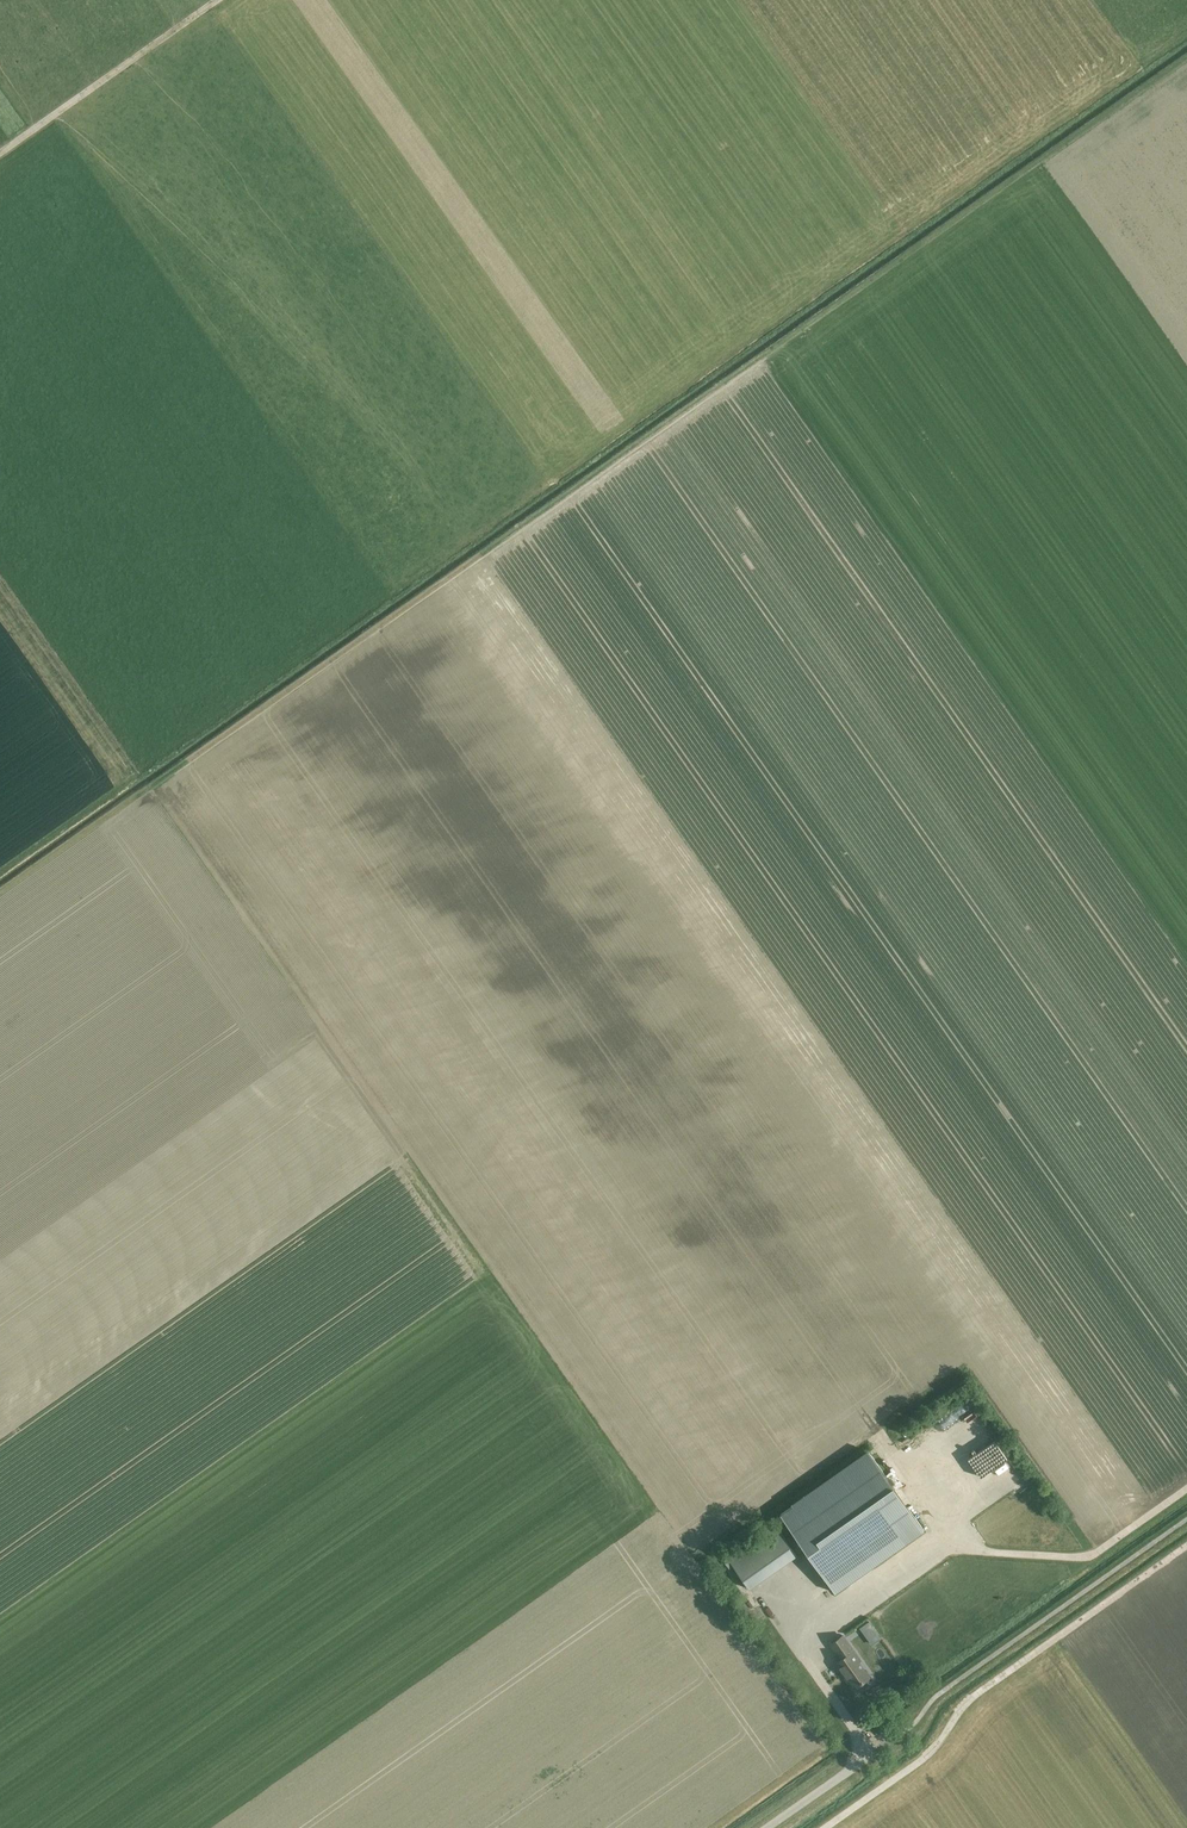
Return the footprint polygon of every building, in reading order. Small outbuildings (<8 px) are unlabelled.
[(939,1434),(943,1439),(961,1426),(951,1413),(934,1425),(936,1428),(930,1433),(934,1438),(939,1434)] [(947,1448),(933,1460),(939,1467),(953,1454),(947,1448)] [(946,1485),(955,1497),(974,1482),(974,1483),(987,1473),(990,1477),(1004,1465),(992,1450),(979,1460),(977,1456),(948,1478),(951,1481),(946,1485)] [(946,1556),(924,1530),(893,1481),(812,1541),(826,1564),(789,1592),(801,1621),(819,1643),(946,1556)] [(978,1534),(999,1520),(992,1510),(971,1525),(978,1534)] [(843,1635),(831,1644),(830,1644),(841,1660),(835,1664),(844,1676),(846,1674),(855,1687),(870,1677),(859,1662),(861,1660),(843,1635)]
